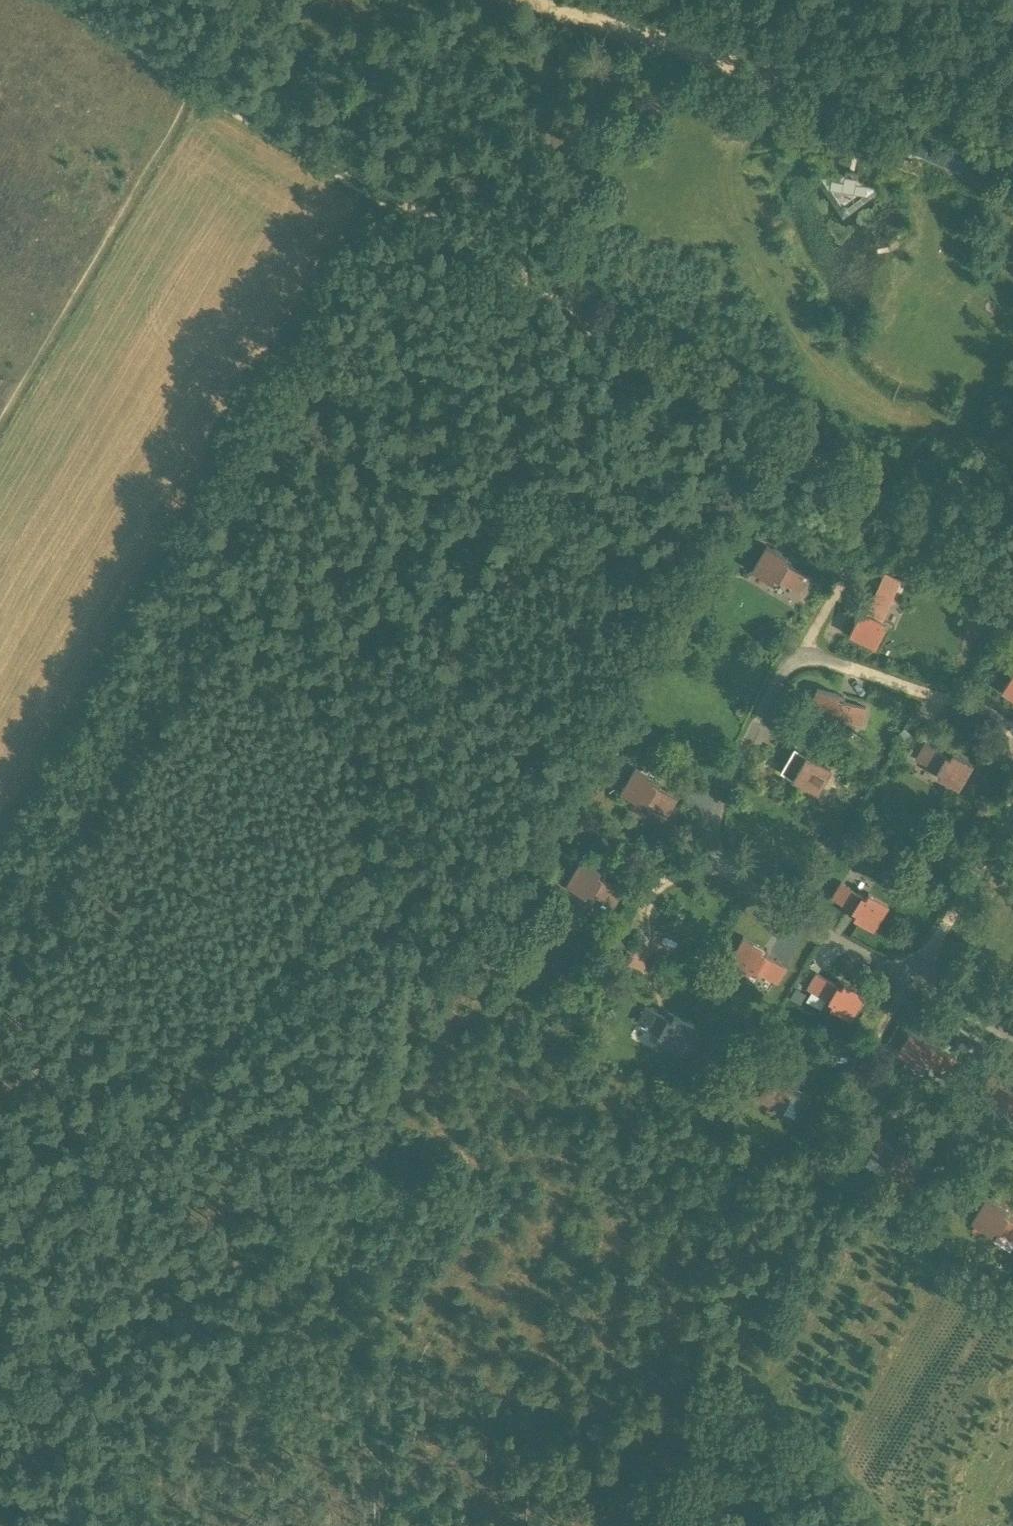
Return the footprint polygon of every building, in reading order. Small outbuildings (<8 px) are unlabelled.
[(848,167),(847,174),(859,176),(860,169),(848,167)] [(837,181),(813,177),(843,221),(884,192),(881,187),(863,186),(857,177),(845,175),(837,181)] [(800,589),(809,573),(784,558),(787,554),(767,542),(752,567),(772,579),(775,574),(800,589)] [(893,596),(876,588),(866,610),(862,608),(859,613),(859,612),(848,635),(875,647),(885,626),(881,624),(883,619),(882,619),(893,596)] [(1002,692),(1012,699),(1012,674),(1002,692)] [(845,695),(816,687),(808,716),(832,722),(833,718),(838,719),(838,718),(861,724),(866,707),(843,701),(845,695)] [(904,740),(911,733),(904,727),(898,734),(904,740)] [(950,754),(925,739),(916,755),(941,769),(939,774),(959,786),(973,761),(953,749),(950,754)] [(818,790),(832,765),(795,744),(781,768),(818,790)] [(668,810),(677,795),(653,780),(655,775),(636,764),(621,789),(641,800),(644,796),(668,810)] [(578,789),(574,786),(566,800),(576,805),(581,797),(578,789)] [(613,903),(623,887),(598,873),(601,868),(581,856),(566,881),(586,893),(589,888),(613,903)] [(866,896),(840,881),(830,896),(851,909),(849,913),(874,929),(889,905),(869,892),(866,896)] [(769,950),(743,935),(729,960),(749,972),(752,968),(777,983),(786,967),(766,955),(769,950)] [(872,1002),(835,978),(819,1003),(856,1027),(872,1002)] [(806,993),(796,988),(790,998),(800,1003),(806,993)] [(672,1016),(646,1003),(638,1019),(664,1032),(661,1037),(682,1047),(695,1022),(674,1011),(672,1016)] [(757,1023),(766,1027),(771,1017),(762,1013),(757,1023)] [(967,1066),(928,1042),(912,1067),(951,1092),(967,1066)] [(783,1107),(797,1083),(761,1061),(746,1085),(783,1107)] [(1012,1118),(1012,1085),(1001,1077),(977,1116),(1004,1133),(1012,1118)] [(901,1150),(877,1135),(867,1150),(892,1165),(889,1170),(909,1182),(924,1157),(904,1145),(901,1150)] [(1004,1211),(1007,1206),(987,1194),(972,1219),(992,1231),(995,1226),(1012,1237),(1012,1216),(1004,1211)]
